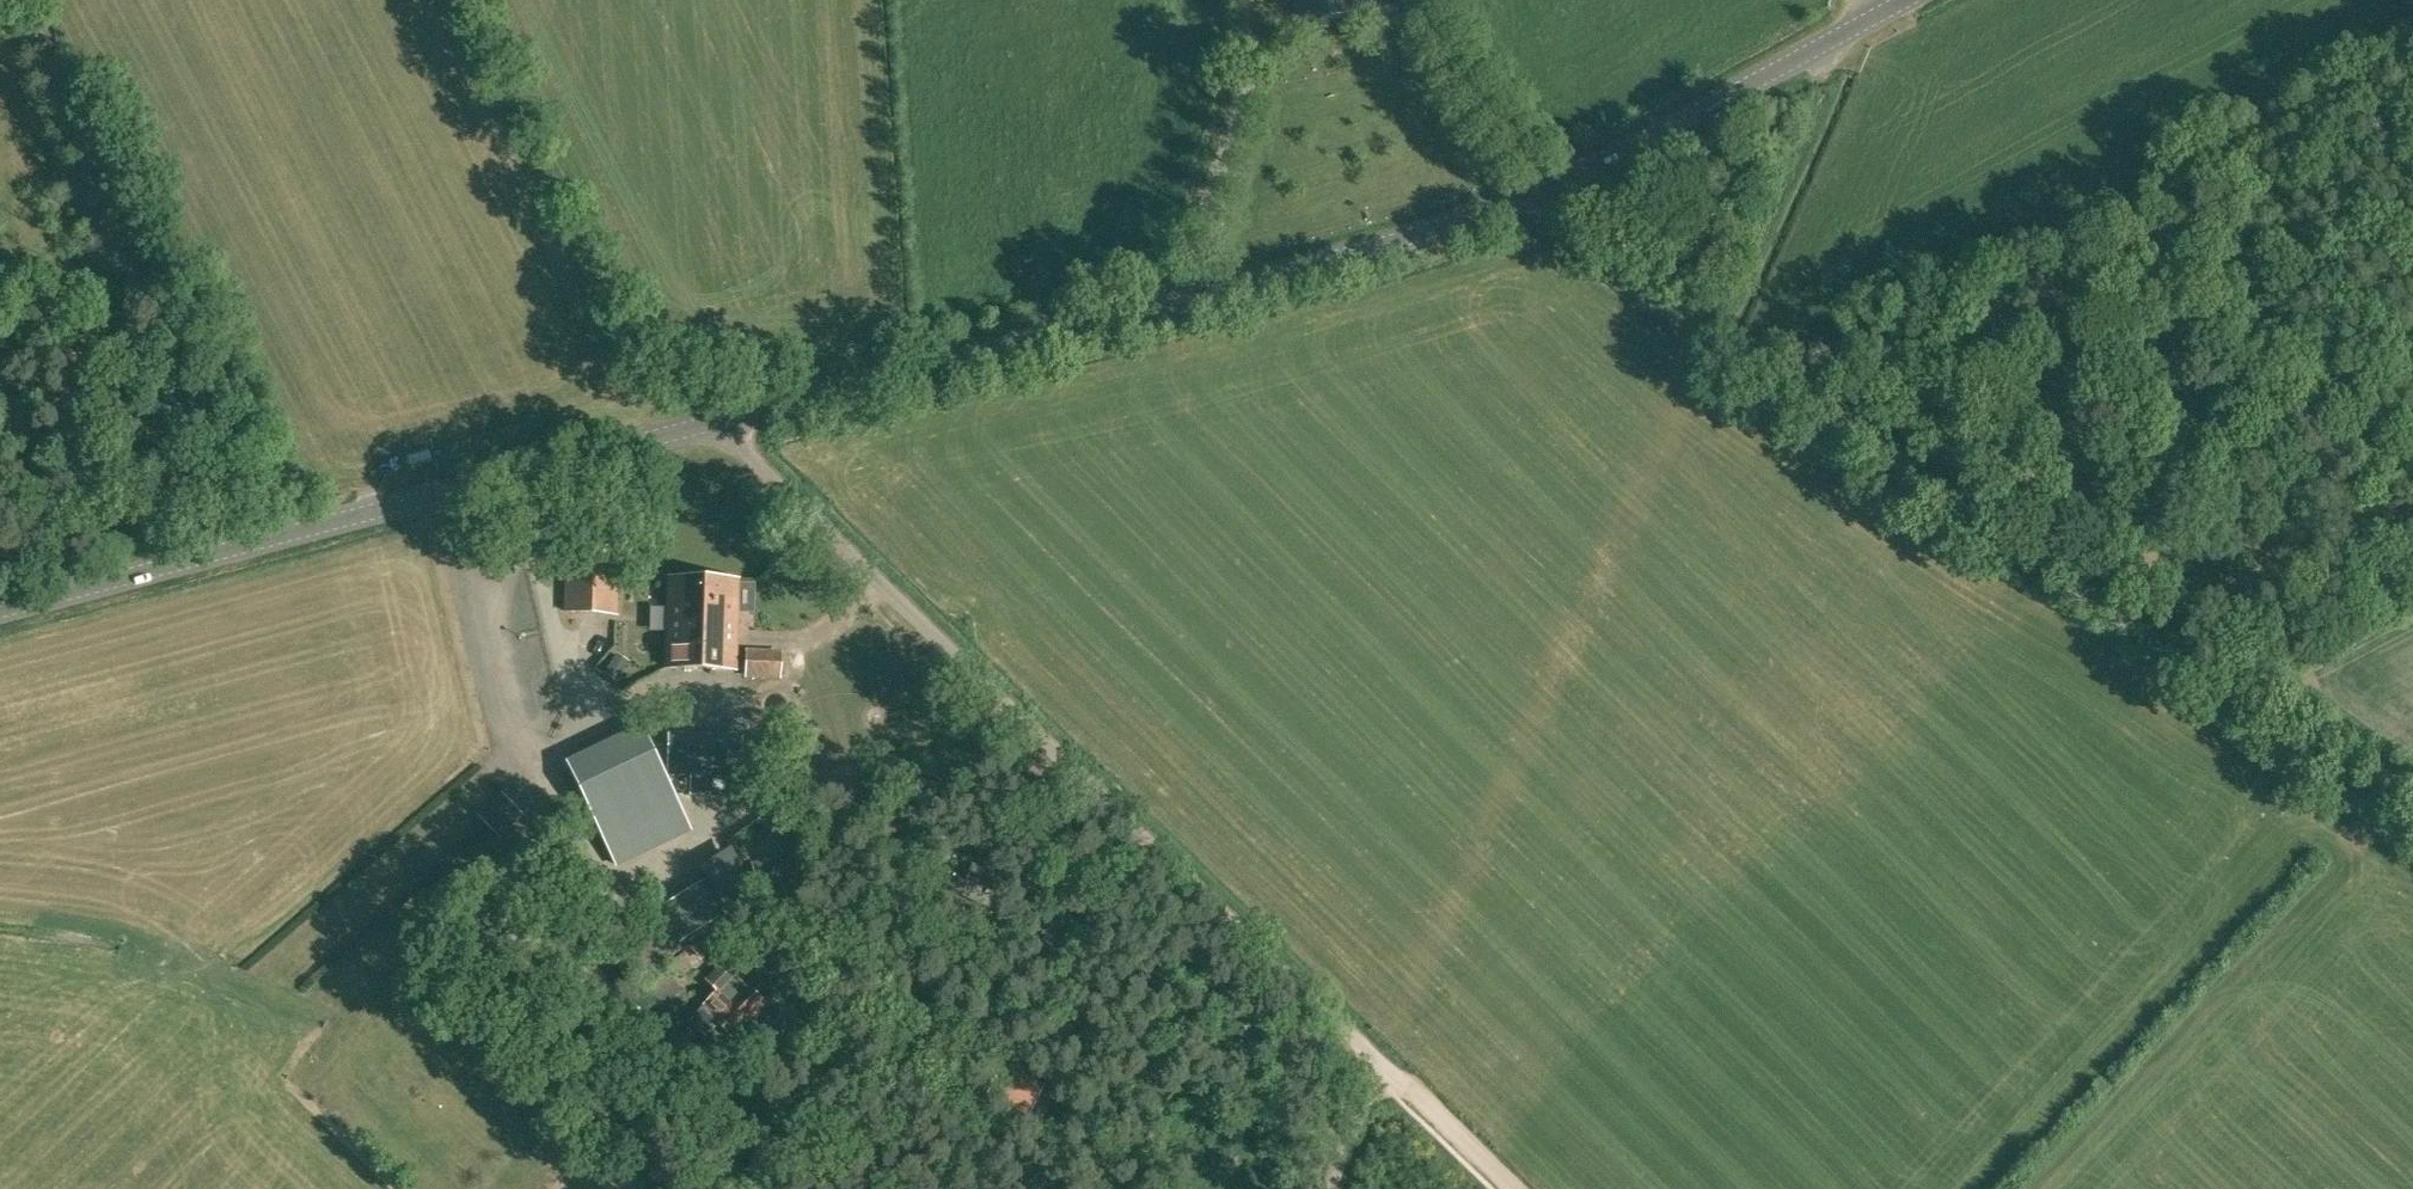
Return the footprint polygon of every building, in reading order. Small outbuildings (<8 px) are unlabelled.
[(618,548),(568,545),(564,611),(613,614),(618,548)] [(668,630),(667,665),(669,665),(733,667),(733,644),(735,580),(735,577),(693,576),(669,575),(668,610),(668,630)] [(781,652),(747,651),(746,675),(780,676),(781,652)] [(594,819),(604,839),(678,804),(640,726),(629,731),(567,761),(594,819)] [(494,801),(480,814),(499,835),(513,822),(494,801)] [(812,835),(751,861),(757,877),(819,850),(812,835)] [(720,950),(709,937),(692,951),(703,964),(720,950)] [(734,973),(724,963),(708,980),(718,989),(704,1004),(720,1019),(717,1022),(730,1034),(737,1027),(733,1024),(758,998),(733,974),(734,973)] [(1035,1082),(1002,1065),(986,1097),(1001,1104),(994,1117),(1009,1125),(1016,1112),(1026,1117),(1035,1098),(1029,1095),(1035,1082)]
